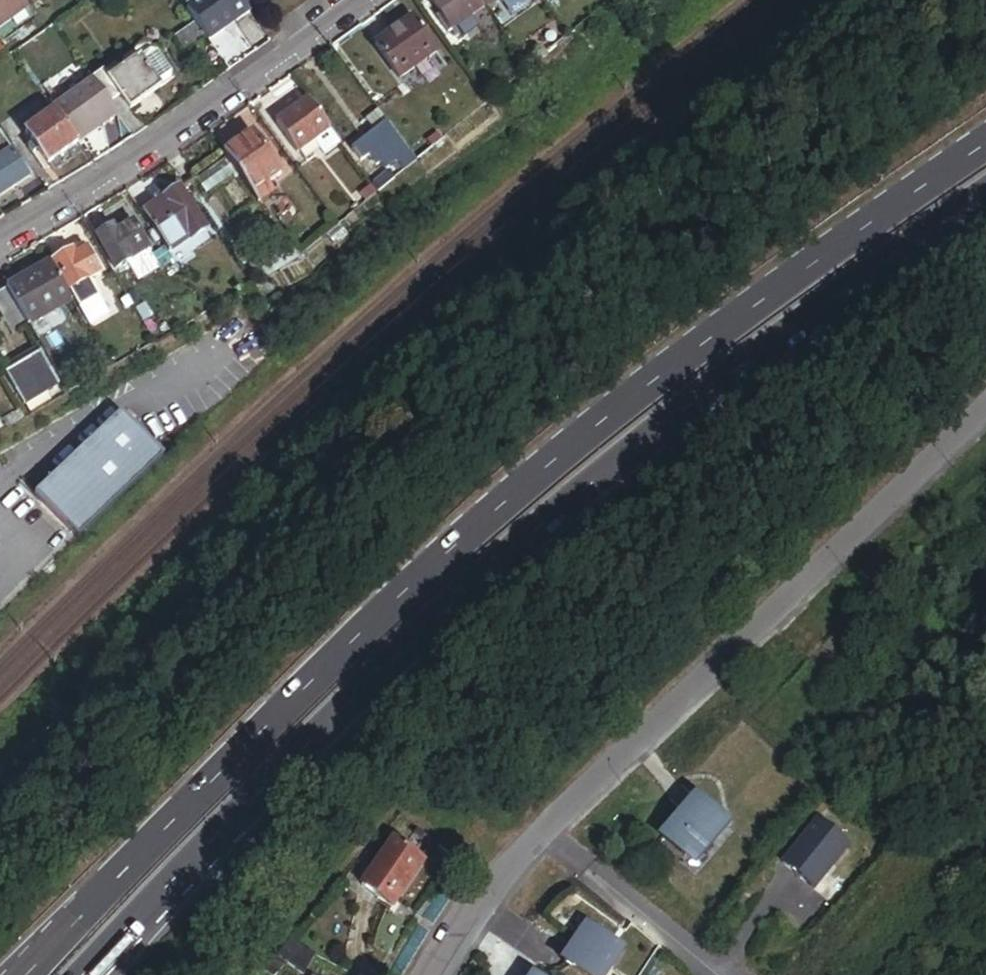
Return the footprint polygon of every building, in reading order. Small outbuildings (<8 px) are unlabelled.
[(28,8),(22,0),(0,0),(0,28),(28,8)] [(487,13),(478,0),(441,0),(435,4),(445,18),(456,34),(487,13)] [(510,0),(478,0),(487,13),(489,15),(510,0)] [(247,41),(260,31),(246,11),(232,20),(247,41)] [(456,34),(445,18),(441,21),(452,37),(456,34)] [(400,85),(438,58),(415,24),(377,52),(400,85)] [(206,42),(195,27),(174,42),(185,57),(206,42)] [(121,69),(106,79),(110,85),(140,63),(150,56),(156,57),(151,48),(143,47),(122,61),(121,69)] [(172,79),(156,57),(150,56),(140,63),(160,92),(170,85),(172,79)] [(131,114),(161,93),(160,92),(140,63),(110,85),(122,101),(131,114)] [(112,108),(122,101),(110,85),(106,79),(102,73),(92,80),(93,82),(112,108)] [(48,105),(52,111),(93,82),(92,80),(89,76),(48,105)] [(77,146),(118,116),(112,108),(93,82),(52,111),(55,114),(77,146)] [(314,147),(331,134),(310,105),(279,128),(300,157),(314,147)] [(211,135),(224,152),(256,128),(243,110),(211,135)] [(46,168),(77,146),(55,114),(23,137),(46,168)] [(420,168),(382,116),(367,127),(375,139),(353,155),(362,168),(369,162),(379,176),(384,172),(388,178),(391,176),(399,170),(405,179),(420,168)] [(341,147),(331,134),(314,147),(323,160),(341,147)] [(254,198),(268,188),(283,177),(254,138),(226,160),(233,170),(241,180),(254,198)] [(439,139),(429,147),(435,155),(445,147),(439,139)] [(28,180),(12,154),(0,162),(0,199),(28,180)] [(233,170),(217,180),(223,191),(241,180),(233,170)] [(379,199),(398,186),(391,176),(388,178),(372,189),(379,199)] [(199,191),(206,202),(223,191),(217,180),(199,191)] [(254,198),(261,207),(275,197),(268,188),(254,198)] [(170,259),(206,236),(180,196),(144,219),(154,235),(160,244),(170,259)] [(98,241),(117,274),(149,255),(133,228),(115,238),(112,233),(98,241)] [(155,247),(160,244),(154,235),(149,238),(155,247)] [(292,267),(301,261),(292,248),(284,253),(290,263),(292,267)] [(72,256),(75,259),(87,253),(84,249),(72,256)] [(71,294),(91,283),(100,277),(87,253),(75,259),(72,256),(55,266),(71,294)] [(278,271),(290,263),(284,253),(272,261),(278,271)] [(259,269),(267,281),(292,267),(290,263),(278,271),(272,261),(259,269)] [(30,332),(74,308),(52,270),(8,294),(30,332)] [(87,332),(111,318),(91,283),(71,294),(81,312),(77,314),(87,332)] [(30,332),(8,294),(0,299),(0,316),(14,341),(30,332)] [(2,378),(35,359),(33,355),(0,373),(0,375),(2,378)] [(42,401),(55,393),(35,359),(2,378),(21,412),(24,410),(28,417),(46,407),(42,401)] [(80,545),(167,463),(124,418),(37,500),(80,545)] [(657,844),(678,862),(694,862),(720,833),(691,806),(657,844)] [(795,890),(808,900),(842,857),(809,831),(774,874),(795,890)] [(361,893),(388,913),(420,870),(393,850),(361,893)] [(607,954),(582,934),(557,969),(565,974),(592,974),(607,954)]
